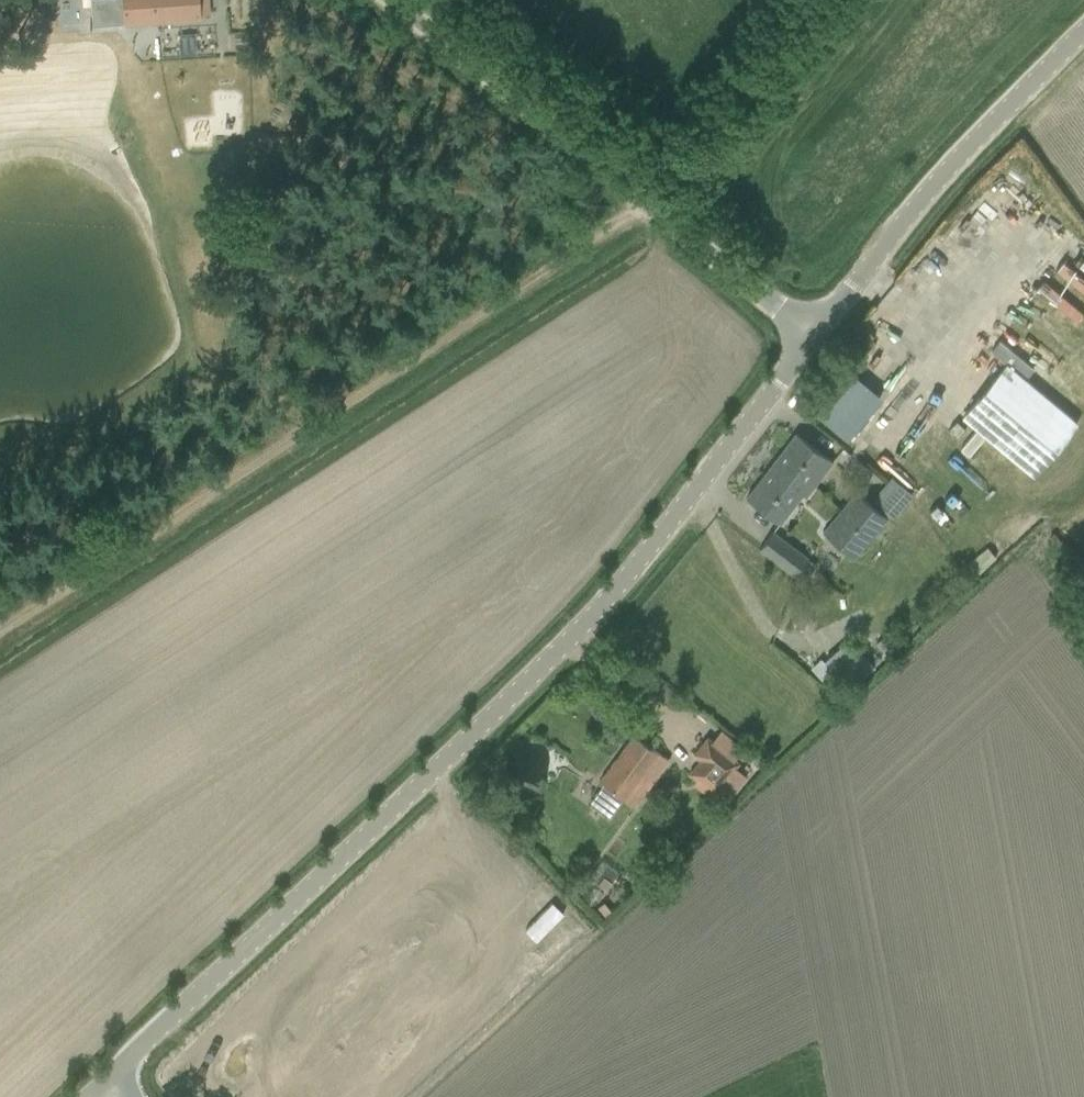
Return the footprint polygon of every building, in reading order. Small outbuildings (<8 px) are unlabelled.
[(207,0),(123,0),(125,24),(200,18),(199,13),(208,13),(207,0)] [(1077,422),(1006,363),(962,416),(1033,475),(1077,422)] [(821,419),(850,440),(882,395),(853,374),(821,419)] [(746,498),(779,523),(802,493),(799,491),(816,468),(821,472),(831,459),(796,433),(746,498)] [(858,494),(825,533),(855,559),(888,519),(858,494)] [(760,548),(803,582),(816,564),(773,531),(760,548)] [(970,559),(962,566),(972,578),(981,570),(984,568),(974,556),(970,559)] [(885,635),(877,642),(884,651),(892,644),(885,635)] [(848,636),(822,659),(848,688),(874,665),(848,636)] [(599,781),(623,799),(637,781),(647,788),(668,760),(660,753),(634,734),(599,781)] [(726,801),(746,776),(735,767),(739,762),(707,737),(693,754),(700,759),(689,773),(713,793),(714,792),(726,801)] [(604,901),(597,907),(605,916),(612,910),(604,901)]
